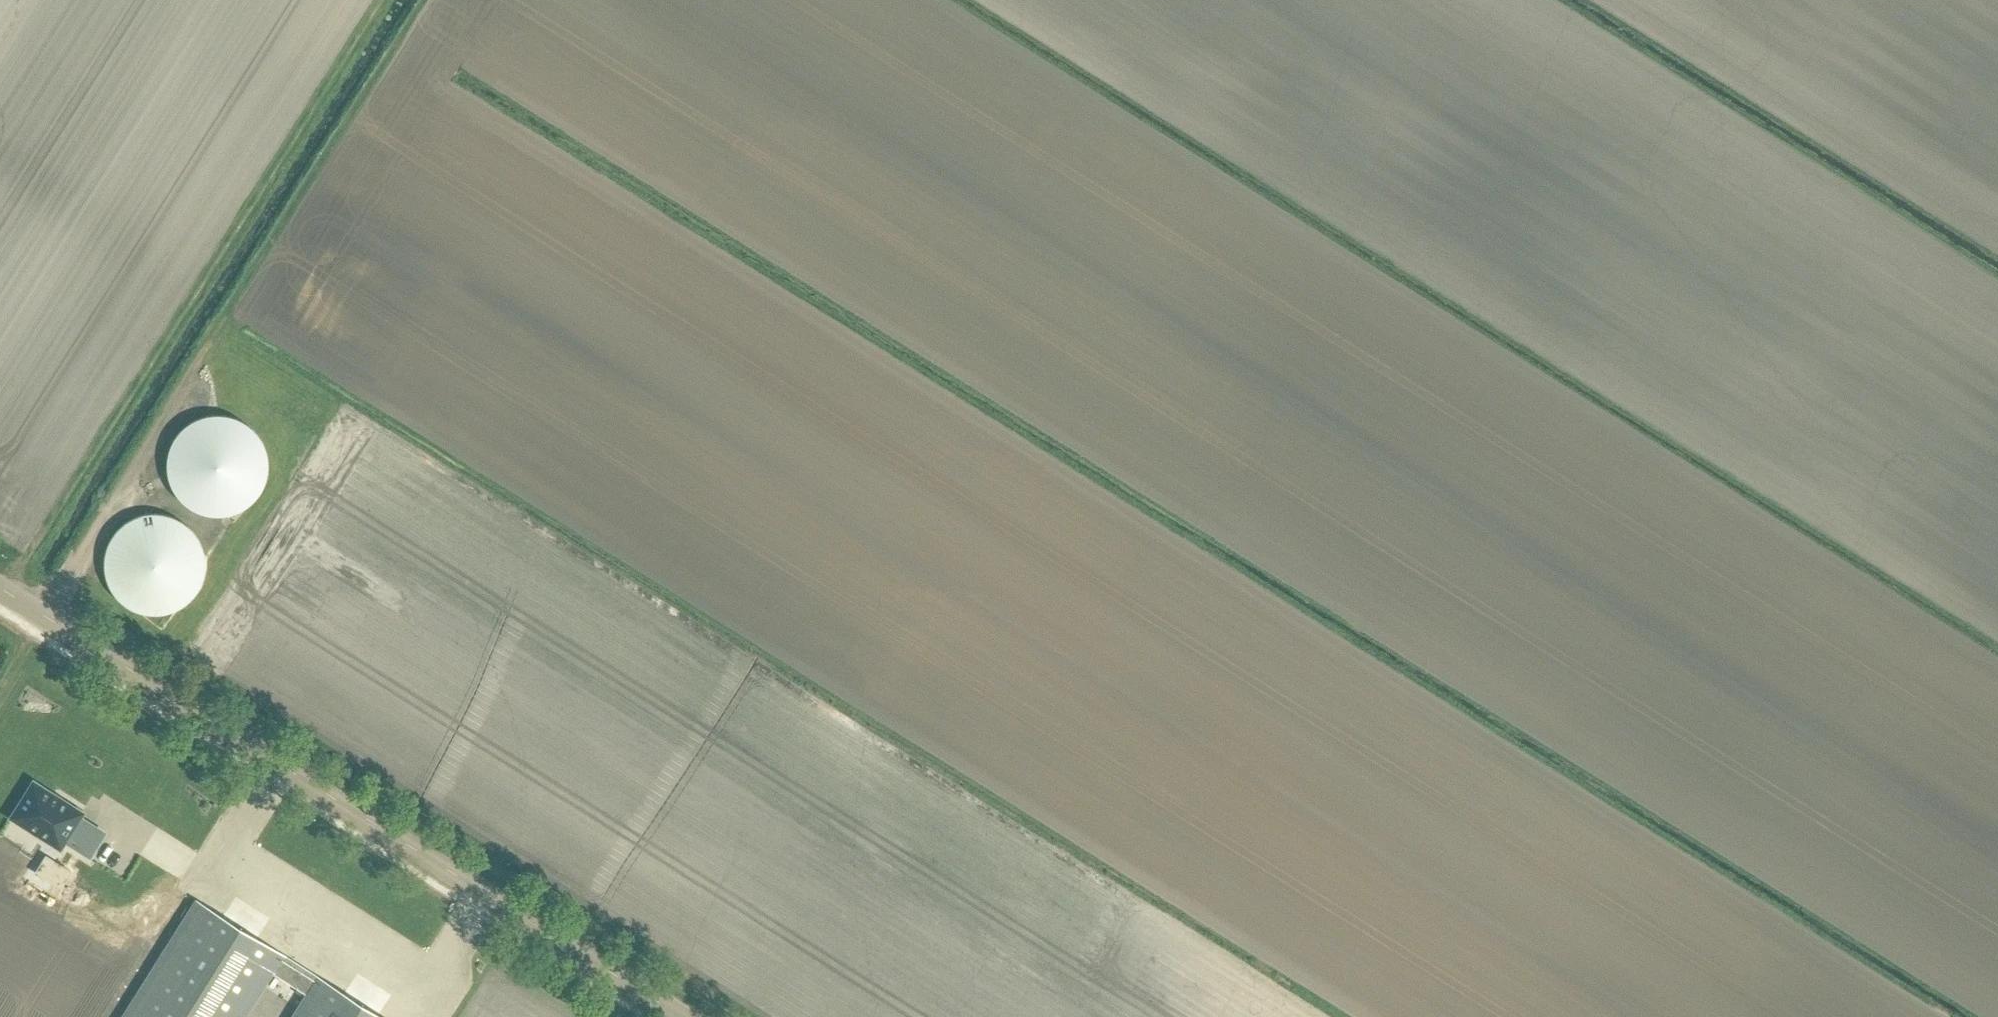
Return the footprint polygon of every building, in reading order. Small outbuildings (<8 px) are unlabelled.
[(264,484),(268,468),(265,451),(262,443),(252,429),(238,419),(230,417),(216,415),(199,419),(184,428),(174,441),(170,449),(167,466),(170,483),(179,497),(185,504),(200,512),(217,516),(233,513),(249,505),(255,499),(264,484)] [(154,614),(162,613),(179,608),(192,597),(201,583),(204,575),(205,566),(203,549),(195,534),(189,527),(175,518),(167,515),(153,514),(136,517),(122,526),(111,539),(107,547),(104,564),(107,578),(111,589),(122,602),(137,611),(154,614)] [(104,832),(79,816),(81,812),(34,782),(13,816),(41,834),(45,827),(89,855),(104,832)] [(123,1016),(243,1016),(272,971),(308,993),(292,1016),(382,1016),(196,900),(123,1016)]
